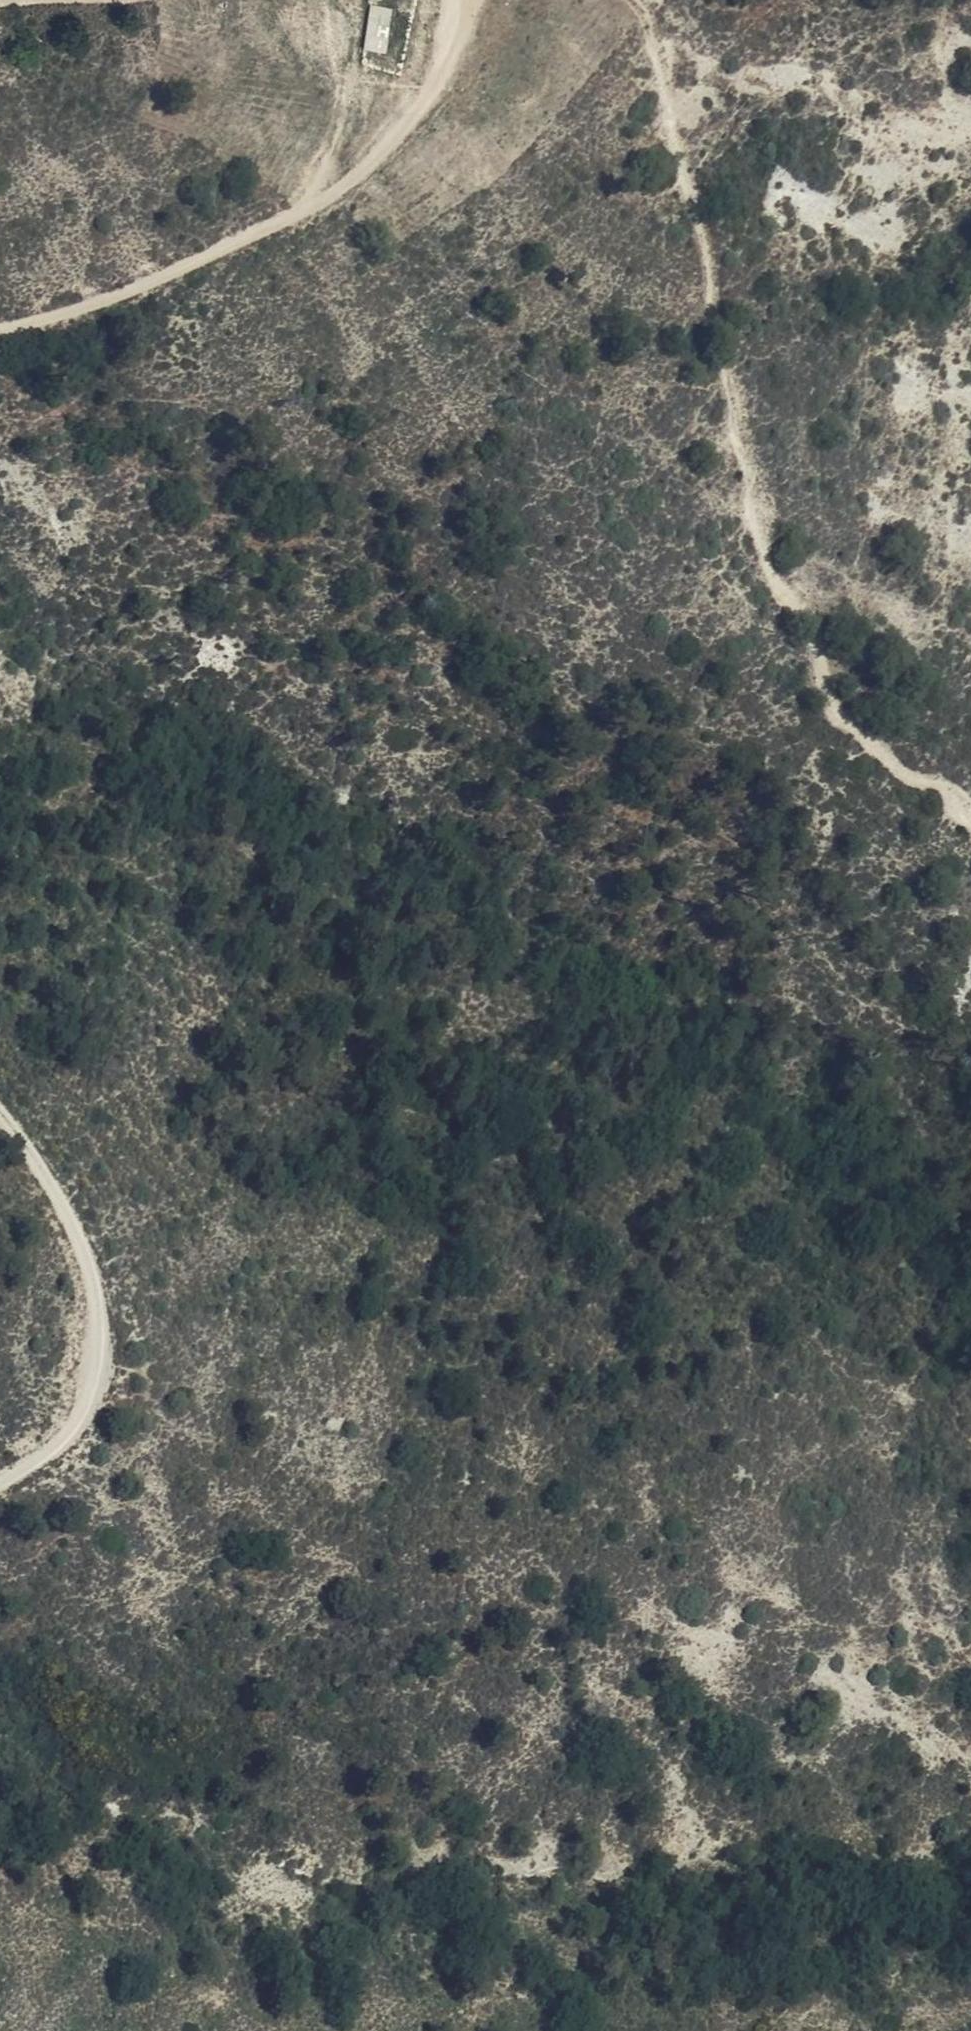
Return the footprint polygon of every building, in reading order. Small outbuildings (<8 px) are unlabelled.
[(364,51),(387,53),(391,8),(369,5),(364,51)]
